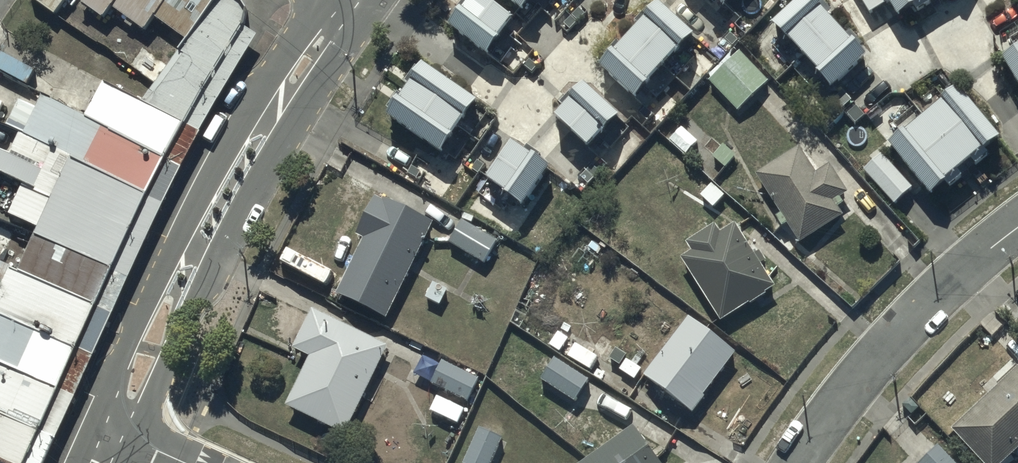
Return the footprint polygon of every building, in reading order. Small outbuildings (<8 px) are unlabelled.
[(54,12),(62,0),(37,0),(54,12)] [(102,13),(110,3),(112,0),(85,0),(102,13)] [(110,3),(142,28),(154,13),(184,35),(209,0),(112,0),(110,3)] [(184,120),(240,24),(246,5),(243,0),(210,0),(142,99),(184,120)] [(494,0),(466,0),(449,23),(490,53),(517,17),(494,0)] [(524,9),(532,0),(513,0),(524,9)] [(659,0),(650,0),(596,63),(636,97),(694,29),(659,0)] [(813,0),(806,0),(768,34),(834,106),(875,68),(813,0)] [(898,20),(932,0),(887,0),(898,20)] [(998,69),(1017,100),(1017,56),(998,69)] [(740,57),(709,87),(738,117),(769,87),(740,57)] [(479,99),(423,61),(388,110),(444,149),(479,99)] [(86,105),(171,143),(184,120),(142,99),(102,81),(86,105)] [(617,115),(581,81),(552,112),(588,145),(617,115)] [(30,119),(157,176),(171,143),(86,105),(45,86),(30,119)] [(1016,154),(962,91),(885,156),(939,219),(1016,154)] [(122,252),(157,176),(16,113),(0,147),(0,159),(28,172),(14,203),(122,252)] [(550,166),(511,139),(485,176),(524,204),(550,166)] [(799,153),(757,180),(801,249),(844,222),(840,215),(845,211),(842,206),(850,201),(831,171),(816,181),(799,153)] [(363,246),(337,301),(387,325),(433,230),(376,203),(356,243),(363,246)] [(461,222),(448,244),(481,265),(495,243),(461,222)] [(715,231),(686,249),(692,258),(681,264),(722,330),(777,295),(763,272),(767,269),(759,256),(754,259),(736,231),(721,240),(715,231)] [(96,344),(115,300),(16,256),(0,292),(0,301),(96,344)] [(77,385),(96,344),(0,301),(0,350),(77,385)] [(310,363),(287,413),(347,441),(389,350),(312,315),(293,356),(310,363)] [(701,418),(743,356),(692,322),(650,383),(701,418)] [(58,426),(77,385),(0,350),(0,400),(58,426)] [(1017,441),(1017,360),(1016,358),(949,424),(988,462),(995,462),(1017,441)] [(555,362),(541,383),(573,404),(587,383),(555,362)] [(442,364),(430,385),(466,404),(477,383),(442,364)] [(43,460),(58,426),(0,400),(0,440),(43,460)] [(463,462),(491,462),(502,439),(479,429),(463,462)] [(636,435),(598,462),(657,462),(636,435)] [(936,439),(915,459),(918,462),(960,462),(936,439)] [(43,460),(0,440),(0,462),(41,462),(43,460)]
